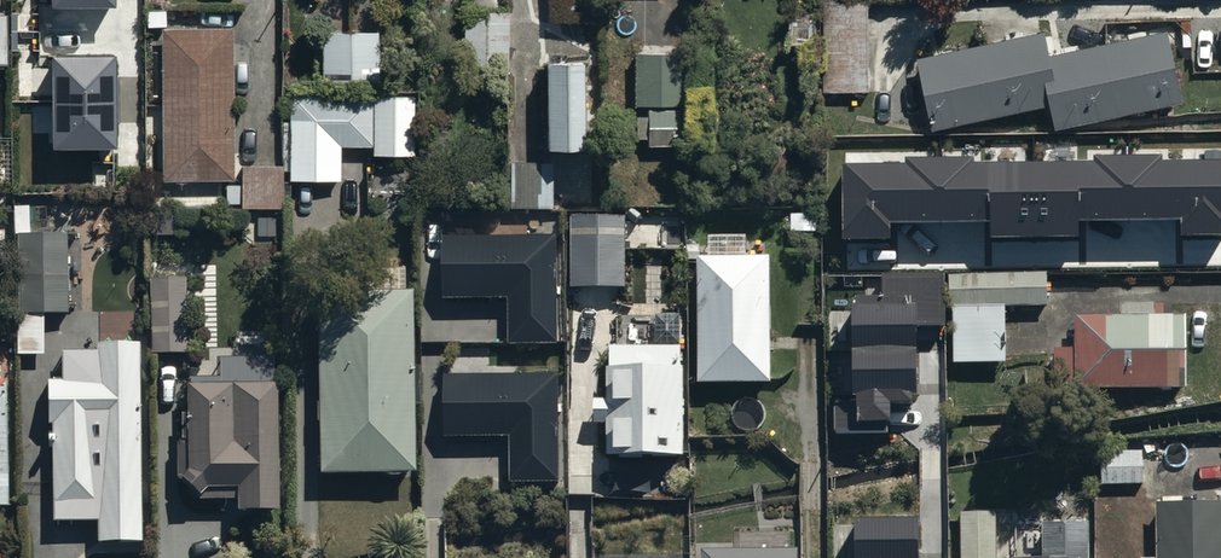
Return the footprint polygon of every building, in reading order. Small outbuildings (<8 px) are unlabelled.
[(547,18),(594,18),(594,0),(547,0),(547,18)] [(788,36),(813,35),(814,85),(871,84),(869,0),(787,0),(788,36)] [(510,3),(465,3),(465,84),(510,84),(510,3)] [(161,21),(162,174),(234,173),(232,22),(168,23),(168,5),(147,5),(147,21),(161,21)] [(1046,24),(916,51),(931,122),(1052,97),(1057,119),(1183,93),(1168,22),(1051,46),(1046,24)] [(378,25),(322,26),(323,73),(379,72),(378,25)] [(682,49),(634,47),(632,102),(647,102),(647,111),(637,111),(636,136),(679,138),(682,49)] [(116,57),(53,57),(54,148),(117,147),(116,57)] [(547,62),(546,147),(585,147),(585,61),(547,62)] [(283,160),(283,174),(340,174),(340,140),(372,140),(372,149),(413,149),(413,87),(289,86),(289,118),(284,118),(283,160)] [(842,164),(843,238),(889,237),(889,222),(989,221),(989,237),(1079,236),(1079,220),(1180,219),(1181,235),(1220,235),(1220,158),(1162,159),(1162,154),(1094,155),(1094,161),(973,162),(973,156),(903,157),(903,163),(842,164)] [(283,174),(283,160),(241,159),(240,180),(225,180),(225,198),(240,198),(240,201),(283,201),(283,174)] [(552,166),(518,165),(518,210),(551,210),(552,166)] [(626,210),(569,210),(570,281),(627,280),(626,210)] [(70,229),(16,229),(17,351),(42,350),(42,309),(70,309),(70,229)] [(556,234),(441,235),(442,297),(507,297),(507,342),(557,341),(556,234)] [(771,249),(696,250),(698,375),(772,374),(771,249)] [(1046,267),(948,271),(953,359),(1008,357),(1006,304),(1048,302),(1046,267)] [(185,272),(149,274),(151,349),(189,347),(185,272)] [(881,295),(850,296),(851,395),(832,395),(832,433),(890,433),(890,401),(915,401),(915,324),(941,324),(941,275),(881,276),(881,295)] [(317,284),(318,463),(414,463),(413,284),(317,284)] [(1186,307),(1075,308),(1076,381),(1187,380),(1186,307)] [(140,338),(98,339),(96,344),(63,344),(63,379),(51,379),(52,416),(58,416),(59,517),(101,517),(102,540),(142,539),(140,338)] [(684,340),(610,340),(608,392),(594,391),(594,416),(608,416),(608,446),(634,446),(634,451),(661,451),(661,446),(683,446),(684,340)] [(273,350),(220,351),(220,371),(187,372),(188,437),(175,437),(176,472),(193,495),(236,493),(236,504),(277,504),(277,375),(273,375),(273,350)] [(558,374),(444,375),(445,437),(510,436),(510,481),(560,481),(558,374)] [(9,498),(7,379),(0,379),(0,499),(9,498)] [(1143,445),(1101,446),(1101,479),(1143,479),(1143,445)] [(1158,557),(1220,557),(1220,494),(1159,494),(1158,557)] [(960,518),(960,539),(959,557),(995,557),(996,505),(960,505),(960,518)] [(1043,515),(1042,548),(1012,547),(1012,557),(1087,557),(1088,515),(1043,515)] [(853,517),(854,557),(917,557),(917,516),(853,517)] [(699,548),(700,557),(797,557),(796,547),(699,548)]
